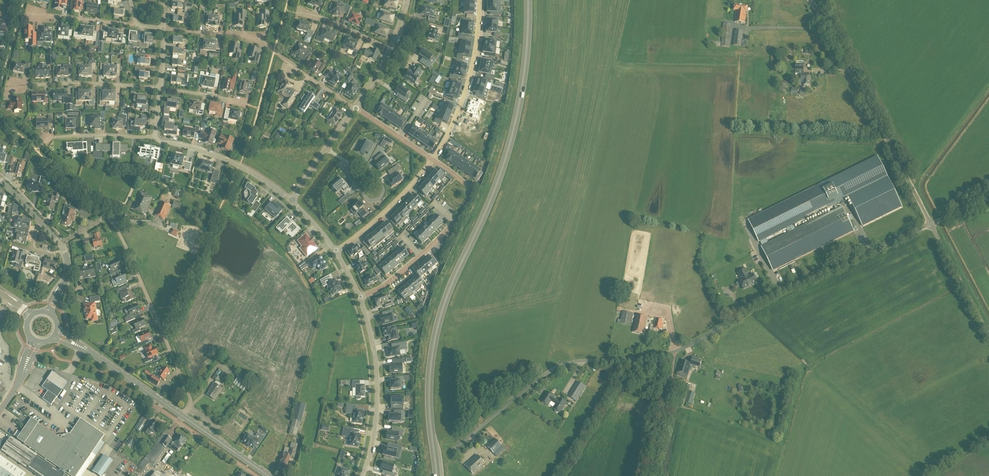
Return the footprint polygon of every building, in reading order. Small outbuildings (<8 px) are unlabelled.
[(67,0),(56,0),(55,9),(62,10),(63,2),(67,3),(67,0)] [(84,0),(77,0),(74,0),(72,0),(71,11),(79,12),(79,9),(83,9),(84,0)] [(384,7),(391,8),(391,9),(396,11),(398,2),(392,1),(393,0),(386,0),(384,7)] [(92,13),(97,14),(98,5),(92,4),(92,3),(88,2),(88,4),(87,4),(86,12),(92,13)] [(184,3),(182,3),(177,2),(172,2),(171,6),(172,6),(172,8),(178,9),(177,13),(185,13),(186,7),(184,7),(185,3),(184,3)] [(331,4),(329,8),(331,9),(331,10),(330,12),(334,14),(333,15),(337,16),(338,15),(340,15),(342,11),(346,13),(349,7),(341,3),(340,5),(335,3),(333,5),(332,5),(331,4)] [(487,3),(487,6),(488,6),(488,9),(495,9),(495,12),(502,13),(502,9),(499,9),(500,3),(487,3)] [(747,12),(748,6),(734,4),(734,10),(736,10),(735,22),(745,23),(746,12),(747,12)] [(119,6),(117,6),(110,5),(110,9),(115,10),(114,16),(115,16),(114,17),(119,18),(119,16),(123,17),(123,16),(124,16),(125,11),(119,10),(119,6)] [(428,10),(423,8),(423,9),(422,9),(421,13),(422,13),(422,14),(429,16),(428,19),(436,21),(438,16),(436,16),(437,13),(435,12),(435,11),(432,10),(428,9),(428,10)] [(390,15),(391,12),(381,9),(380,13),(382,13),(380,20),(393,24),(394,20),(393,20),(394,17),(390,15)] [(246,20),(246,11),(239,11),(239,16),(235,16),(235,26),(236,26),(237,27),(240,27),(241,26),(243,26),(243,20),(246,20)] [(212,28),(213,16),(210,16),(210,13),(204,12),(204,19),(207,19),(206,26),(208,26),(208,27),(209,27),(212,28)] [(269,20),(269,12),(262,12),(262,16),(258,16),(257,26),(259,26),(260,27),(263,27),(264,26),(266,27),(266,20),(269,20)] [(353,14),(349,12),(346,18),(350,19),(349,22),(358,26),(362,18),(360,18),(361,16),(357,14),(357,16),(353,14)] [(191,14),(185,13),(177,13),(177,16),(173,16),(172,20),(173,20),(173,22),(183,24),(183,21),(182,20),(183,17),(184,17),(189,18),(189,17),(191,18),(191,14)] [(222,21),(223,14),(218,14),(216,17),(213,16),(212,28),(215,28),(216,28),(216,27),(218,27),(219,21),(222,21)] [(486,18),(486,24),(497,25),(497,18),(499,18),(499,14),(492,15),(492,18),(486,18)] [(460,18),(459,22),(461,22),(460,28),(461,28),(473,29),(474,26),(473,26),(473,23),(471,23),(466,22),(466,19),(460,18)] [(375,33),(386,38),(389,31),(385,29),(386,27),(367,19),(365,22),(371,24),(370,25),(375,27),(375,29),(376,30),(375,33)] [(308,30),(310,25),(299,22),(296,30),(308,33),(306,37),(311,39),(313,32),(308,30)] [(729,47),(731,24),(723,23),(721,46),(729,47)] [(71,40),(72,33),(68,33),(69,26),(64,26),(64,25),(59,24),(58,36),(64,36),(64,39),(71,40)] [(486,24),(486,31),(492,31),(492,35),(498,35),(499,31),(497,31),(497,25),(486,24)] [(36,46),(36,33),(33,33),(33,27),(25,27),(25,40),(30,40),(30,46),(36,46)] [(51,39),(52,32),(49,32),(48,30),(48,28),(41,27),(41,33),(39,33),(37,34),(37,46),(41,46),(41,43),(42,43),(43,42),(51,42),(51,39)] [(86,39),(88,28),(81,27),(81,33),(77,33),(77,39),(80,40),(80,38),(86,39)] [(88,28),(86,39),(86,40),(96,41),(96,35),(93,35),(94,28),(93,28),(93,27),(88,27),(88,28)] [(430,29),(427,39),(428,39),(428,40),(432,41),(432,40),(435,41),(437,34),(440,35),(442,29),(436,27),(435,30),(430,29)] [(459,32),(458,37),(465,38),(465,35),(470,35),(472,36),(472,33),(473,33),(473,29),(461,28),(461,32),(459,32)] [(112,40),(113,29),(109,29),(109,30),(107,30),(107,32),(102,32),(101,41),(106,42),(106,39),(112,40)] [(122,44),(123,34),(119,34),(119,31),(117,31),(117,30),(113,29),(112,40),(118,41),(118,43),(122,44)] [(333,42),(336,35),(325,29),(322,35),(318,33),(316,39),(322,42),(324,38),(333,42)] [(745,40),(742,39),(743,31),(735,30),(733,45),(742,46),(745,47),(745,44),(748,45),(748,39),(745,39),(745,40)] [(140,48),(141,41),(137,40),(137,39),(136,39),(137,33),(130,32),(128,42),(133,43),(133,47),(140,48)] [(152,45),(153,41),(151,41),(152,35),(145,34),(144,41),(141,41),(140,48),(146,49),(147,44),(152,45)] [(186,49),(186,42),(182,42),(183,38),(182,38),(182,37),(178,36),(178,38),(173,37),(172,41),(173,41),(173,44),(179,44),(178,48),(186,49)] [(485,42),(485,45),(498,46),(499,40),(502,40),(502,36),(494,36),(494,39),(486,38),(486,42),(485,42)] [(351,41),(351,39),(347,37),(343,47),(344,48),(344,49),(348,50),(348,49),(353,52),(352,56),(355,57),(358,51),(355,50),(357,44),(357,43),(357,42),(354,41),(354,42),(351,41)] [(460,39),(458,49),(470,51),(471,44),(465,43),(466,40),(460,39)] [(209,51),(211,40),(208,40),(207,40),(207,41),(204,41),(204,47),(201,47),(200,53),(205,54),(206,51),(209,51)] [(209,51),(209,54),(215,54),(215,55),(219,55),(220,49),(216,49),(217,42),(215,42),(215,41),(213,41),(211,40),(209,51)] [(239,60),(241,52),(238,52),(239,45),(238,45),(237,44),(234,43),(233,44),(231,44),(229,54),(233,54),(232,59),(239,60)] [(306,46),(304,49),(298,45),(292,54),(301,60),(305,55),(307,57),(312,50),(306,46)] [(485,45),(485,48),(486,48),(486,52),(493,52),(493,55),(499,56),(499,52),(498,52),(499,46),(498,46),(485,45)] [(258,64),(260,57),(257,56),(259,50),(257,49),(256,48),(254,47),(252,48),(251,48),(248,57),(252,58),(251,62),(258,64)] [(172,48),(172,52),(173,53),(173,55),(178,56),(178,59),(185,60),(186,57),(187,57),(188,57),(188,54),(186,53),(182,53),(182,50),(172,48)] [(376,61),(380,52),(373,49),(372,52),(367,49),(364,55),(369,58),(376,61)] [(458,49),(456,58),(463,59),(463,56),(469,57),(470,51),(458,49)] [(423,50),(419,55),(423,58),(426,60),(423,65),(429,69),(432,64),(429,62),(433,56),(432,56),(432,55),(430,53),(429,54),(427,52),(424,50),(423,50)] [(150,65),(151,60),(145,59),(145,55),(136,54),(136,58),(140,59),(140,65),(149,66),(149,65),(150,65)] [(456,63),(454,69),(466,72),(467,69),(466,69),(467,65),(461,64),(462,61),(455,59),(455,63),(456,63)] [(480,63),(479,66),(492,69),(493,63),(496,63),(497,60),(489,59),(488,62),(482,60),(481,63),(480,63)] [(181,64),(182,61),(172,60),(171,64),(172,64),(172,66),(178,67),(177,71),(185,71),(186,65),(181,64)] [(86,66),(85,78),(88,77),(89,77),(89,76),(92,76),(92,70),(96,70),(96,61),(91,61),(89,62),(89,63),(88,66),(86,66)] [(322,70),(326,64),(321,61),(319,64),(316,61),(310,69),(316,73),(319,68),(322,70)] [(29,70),(31,63),(24,62),(24,66),(15,64),(13,71),(24,74),(25,69),(29,70)] [(85,78),(86,66),(82,66),(81,63),(76,63),(76,70),(79,70),(79,76),(81,76),(81,77),(83,77),(85,78)] [(110,78),(111,67),(107,67),(107,64),(101,64),(100,70),(104,70),(104,77),(106,77),(106,78),(107,78),(110,78)] [(120,71),(120,64),(117,64),(117,67),(111,67),(110,78),(113,78),(114,78),(114,77),(116,77),(117,71),(120,71)] [(809,86),(810,73),(804,73),(804,64),(796,64),(796,74),(799,74),(799,84),(804,84),(804,86),(809,86)] [(63,69),(57,69),(57,77),(68,76),(68,75),(68,71),(71,71),(71,65),(65,65),(63,65),(63,69)] [(36,77),(50,77),(49,67),(45,67),(45,66),(40,66),(40,68),(35,68),(36,77)] [(479,66),(479,69),(480,70),(479,73),(486,74),(485,78),(493,80),(494,76),(491,75),(492,69),(479,66)] [(149,78),(150,73),(144,73),(144,68),(135,67),(135,72),(140,72),(139,79),(140,79),(139,80),(143,81),(144,79),(148,80),(148,78),(149,78)] [(409,70),(404,78),(408,80),(407,80),(410,82),(410,81),(414,84),(419,77),(418,76),(422,71),(415,67),(413,70),(414,71),(412,73),(409,70)] [(450,74),(449,78),(456,80),(457,78),(458,78),(460,77),(463,78),(464,75),(465,75),(466,72),(454,69),(453,69),(452,75),(450,74)] [(334,73),(333,74),(329,71),(325,76),(330,79),(328,81),(335,86),(341,77),(334,73)] [(207,88),(210,77),(204,75),(204,73),(201,72),(199,80),(203,80),(201,87),(202,87),(202,88),(206,88),(207,88)] [(185,79),(185,75),(178,74),(177,78),(170,77),(170,81),(171,81),(171,83),(181,84),(181,81),(180,81),(180,78),(185,79)] [(349,83),(353,77),(349,74),(344,81),(349,83)] [(218,83),(219,75),(216,75),(215,78),(210,77),(207,88),(209,88),(208,89),(212,90),(213,89),(214,89),(215,83),(218,83)] [(234,85),(236,79),(230,78),(229,81),(225,80),(223,91),(225,91),(226,92),(228,93),(229,92),(231,85),(234,85)] [(475,83),(474,86),(486,89),(487,83),(490,84),(491,81),(484,79),(483,82),(477,80),(476,83),(475,83)] [(451,80),(448,89),(459,93),(461,86),(457,85),(458,82),(451,80)] [(247,87),(251,88),(253,82),(249,81),(248,84),(241,82),(239,91),(240,91),(240,92),(243,93),(244,92),(246,93),(247,87)] [(291,88),(292,86),(285,81),(278,91),(285,96),(285,97),(287,98),(283,105),(287,108),(297,93),(291,88)] [(353,98),(359,89),(351,84),(345,93),(353,98)] [(399,84),(395,91),(398,93),(401,95),(399,98),(406,103),(408,100),(405,98),(409,91),(399,84)] [(474,89),(473,92),(479,94),(478,97),(485,99),(486,96),(484,95),(486,89),(474,86),(473,89),(474,89)] [(435,95),(436,93),(436,92),(433,91),(434,88),(431,87),(428,92),(435,95)] [(448,89),(445,98),(453,101),(453,98),(457,99),(459,93),(448,89)] [(82,101),(85,101),(85,90),(82,90),(81,91),(79,91),(79,98),(76,98),(76,104),(81,104),(82,101)] [(94,105),(94,98),(91,98),(91,91),(89,91),(88,90),(85,90),(85,101),(88,101),(89,105),(94,105)] [(106,102),(109,102),(110,91),(107,91),(105,91),(105,92),(103,92),(103,98),(100,98),(100,105),(105,105),(106,102)] [(119,106),(119,99),(115,99),(116,92),(113,92),(114,91),(112,91),(110,91),(109,102),(115,102),(115,105),(119,106)] [(45,98),(45,92),(32,93),(32,102),(45,101),(45,103),(48,102),(48,98),(45,98)] [(64,103),(72,103),(72,99),(67,99),(67,92),(54,93),(54,101),(64,101),(64,103)] [(142,111),(147,112),(148,103),(146,102),(146,99),(143,99),(144,95),(134,94),(134,102),(137,102),(137,105),(137,109),(142,109),(142,111)] [(315,97),(310,94),(307,97),(304,95),(301,100),(304,102),(299,110),(304,113),(315,97)] [(180,107),(180,99),(171,98),(171,102),(168,101),(167,105),(165,104),(164,114),(169,114),(170,109),(176,109),(176,106),(180,107)] [(22,102),(21,102),(21,99),(13,100),(13,102),(7,102),(7,109),(14,109),(14,111),(22,110),(21,106),(22,106),(23,105),(24,104),(23,103),(22,102)] [(468,106),(478,110),(480,104),(482,104),(483,101),(477,99),(476,102),(471,100),(468,106)] [(203,115),(204,109),(201,109),(201,104),(197,103),(198,101),(190,100),(189,109),(196,111),(196,114),(203,115)] [(444,104),(442,111),(452,114),(454,107),(449,105),(450,103),(444,100),(443,104),(444,104)] [(387,109),(389,107),(381,102),(378,107),(380,109),(377,114),(382,117),(387,109)] [(222,117),(223,109),(220,109),(221,106),(211,104),(209,112),(219,113),(218,116),(222,117)] [(475,116),(478,110),(468,106),(466,112),(471,114),(470,118),(476,120),(477,117),(475,116)] [(235,123),(236,120),(238,121),(239,117),(240,116),(241,116),(241,114),(241,113),(240,112),(241,111),(231,109),(229,115),(225,114),(224,121),(235,123)] [(327,121),(328,121),(326,123),(330,126),(332,123),(334,125),(342,114),(335,109),(327,121)] [(392,112),(387,109),(382,117),(386,120),(392,112)] [(392,112),(386,120),(391,123),(396,115),(397,113),(393,110),(392,112)] [(105,118),(105,111),(100,111),(100,116),(95,116),(95,118),(89,118),(89,124),(90,124),(90,127),(97,127),(97,128),(101,128),(101,118),(105,118)] [(442,111),(440,117),(450,120),(452,114),(442,111)] [(126,122),(127,115),(119,115),(119,118),(118,118),(116,120),(113,119),(113,122),(111,124),(115,129),(122,129),(122,122),(126,122)] [(401,118),(400,118),(396,115),(391,123),(395,126),(401,118)] [(48,124),(52,124),(52,116),(48,116),(48,120),(36,120),(36,128),(48,128),(48,124)] [(75,124),(79,124),(78,116),(69,117),(69,120),(66,120),(66,129),(67,129),(68,130),(71,130),(72,129),(75,129),(75,124)] [(146,125),(147,116),(142,116),(142,118),(140,117),(139,121),(135,120),(135,123),(131,123),(130,131),(140,132),(140,128),(143,128),(144,125),(146,125)] [(163,117),(162,128),(164,128),(164,131),(167,132),(167,135),(177,136),(178,128),(174,127),(174,124),(168,124),(169,118),(163,117)] [(401,118),(395,126),(400,129),(401,128),(403,130),(406,125),(404,123),(406,120),(401,117),(400,118),(401,118)] [(436,122),(435,126),(441,128),(443,125),(448,127),(450,120),(440,117),(438,123),(436,122)] [(475,124),(476,121),(471,119),(470,122),(465,120),(462,125),(471,129),(474,124),(475,124)] [(462,125),(459,133),(468,137),(471,129),(462,125)] [(198,134),(200,127),(196,126),(195,129),(185,127),(183,136),(193,139),(195,133),(198,134)] [(419,130),(414,127),(412,129),(410,128),(407,132),(409,134),(409,135),(413,138),(419,130)] [(423,133),(425,131),(420,128),(419,130),(413,138),(418,141),(423,133)] [(214,139),(215,134),(208,131),(207,134),(201,132),(199,138),(205,140),(204,142),(212,145),(212,143),(213,143),(214,143),(215,143),(216,141),(215,140),(214,139)] [(428,136),(423,133),(418,141),(422,144),(428,136)] [(468,137),(459,133),(457,138),(462,140),(461,143),(466,145),(467,142),(466,142),(468,137)] [(229,151),(233,141),(221,136),(218,143),(223,145),(221,148),(229,151)] [(427,147),(432,139),(428,136),(422,144),(427,147)] [(389,139),(385,137),(380,146),(384,148),(387,142),(389,139)] [(432,139),(427,147),(431,150),(438,140),(433,137),(432,139)] [(362,141),(356,151),(364,155),(365,152),(367,148),(371,150),(374,144),(367,140),(365,143),(362,141)] [(83,144),(66,144),(67,150),(68,150),(68,152),(83,151),(83,144)] [(127,150),(127,147),(127,146),(120,146),(120,144),(113,144),(113,145),(101,145),(101,151),(113,151),(113,157),(120,157),(120,150),(127,150)] [(155,150),(156,148),(145,146),(144,150),(139,149),(139,150),(139,151),(140,151),(139,155),(150,157),(150,158),(153,159),(157,160),(159,151),(155,150)] [(4,164),(5,162),(8,163),(9,156),(7,155),(6,155),(3,154),(4,149),(0,148),(0,162),(4,164)] [(456,155),(457,153),(452,150),(450,153),(450,152),(447,156),(448,156),(446,159),(451,162),(456,155)] [(176,155),(175,155),(172,154),(172,155),(173,155),(170,164),(173,165),(173,167),(178,168),(178,166),(182,167),(182,166),(185,167),(184,170),(190,171),(191,164),(192,164),(183,162),(184,157),(180,156),(181,154),(177,153),(176,155)] [(376,162),(374,164),(379,170),(390,162),(382,153),(377,157),(379,159),(376,162)] [(460,157),(456,155),(451,162),(452,163),(452,164),(454,166),(460,157)] [(788,233),(768,242),(761,246),(773,271),(854,231),(842,206),(795,229),(794,225),(849,198),(862,226),(902,207),(877,156),(747,219),(759,242),(767,239),(786,229),(788,233)] [(24,169),(25,163),(19,161),(18,165),(13,163),(14,158),(10,157),(8,165),(11,166),(9,173),(17,176),(18,172),(21,173),(22,169),(24,169)] [(464,160),(460,157),(454,166),(456,167),(456,166),(459,168),(464,160)] [(468,163),(470,161),(465,158),(464,160),(459,168),(460,169),(462,171),(468,163)] [(201,161),(200,164),(199,163),(197,168),(213,173),(212,178),(218,180),(220,172),(211,169),(213,165),(201,161)] [(224,170),(225,162),(218,161),(217,169),(224,170)] [(161,178),(163,164),(156,163),(154,176),(161,178)] [(472,165),(468,163),(462,171),(464,172),(467,173),(472,165)] [(392,178),(388,181),(390,184),(389,184),(392,187),(403,180),(398,173),(402,171),(398,165),(392,169),(396,175),(392,178)] [(468,175),(470,176),(476,168),(472,165),(467,173),(469,175),(468,175)] [(436,169),(432,174),(439,180),(440,180),(439,180),(440,181),(447,173),(441,168),(438,171),(436,169)] [(480,171),(476,168),(470,176),(472,178),(473,177),(475,179),(475,178),(478,180),(482,174),(479,172),(480,171)] [(436,184),(439,180),(432,174),(429,178),(436,184)] [(31,181),(26,184),(30,192),(32,191),(35,192),(36,191),(39,190),(38,188),(39,188),(42,188),(45,179),(45,178),(41,176),(40,178),(39,185),(38,183),(35,182),(32,183),(31,181)] [(340,178),(332,185),(334,186),(332,188),(336,193),(339,190),(340,190),(345,196),(343,198),(346,201),(351,197),(348,193),(345,190),(348,188),(345,185),(346,184),(345,184),(346,184),(340,178)] [(432,188),(436,184),(429,178),(425,182),(432,188)] [(429,192),(432,188),(425,182),(422,186),(429,192)] [(256,203),(254,201),(257,197),(256,197),(257,194),(257,192),(255,190),(248,185),(245,189),(247,190),(244,194),(244,198),(248,201),(248,202),(252,205),(252,204),(254,205),(251,209),(255,212),(260,205),(256,202),(256,203)] [(425,196),(429,192),(422,186),(418,190),(425,196)] [(145,214),(152,198),(140,192),(133,209),(145,214)] [(54,194),(53,198),(48,196),(46,207),(53,209),(55,202),(58,203),(60,195),(54,194)] [(417,205),(418,206),(417,206),(421,202),(414,195),(410,199),(417,205)] [(63,216),(64,216),(63,220),(63,221),(63,222),(63,223),(64,224),(64,225),(65,225),(66,226),(67,226),(68,226),(69,226),(70,225),(71,224),(71,223),(72,221),(74,221),(75,215),(74,215),(74,211),(75,210),(78,211),(81,205),(80,205),(81,203),(73,199),(73,200),(72,200),(69,206),(65,204),(63,214),(63,215),(63,216)] [(413,209),(413,210),(414,211),(418,206),(417,205),(410,199),(406,203),(413,209)] [(157,208),(168,213),(171,206),(160,201),(157,208)] [(180,210),(182,204),(174,201),(172,207),(180,210)] [(271,223),(282,210),(272,202),(265,211),(274,218),(272,220),(264,213),(262,215),(271,223)] [(355,207),(350,210),(354,215),(358,213),(362,218),(367,214),(363,208),(365,207),(360,202),(358,204),(357,202),(353,205),(355,207)] [(409,213),(413,210),(413,209),(406,203),(402,207),(409,213)] [(405,217),(409,213),(402,207),(399,210),(405,217)] [(165,220),(168,213),(157,208),(154,215),(165,220)] [(407,219),(405,217),(399,210),(395,214),(403,223),(407,219)] [(392,220),(390,222),(395,227),(397,225),(399,227),(403,223),(395,214),(391,218),(392,220)] [(432,219),(439,226),(441,225),(441,224),(442,223),(436,216),(432,219)] [(15,222),(14,228),(17,229),(24,231),(25,227),(29,228),(31,221),(27,220),(27,219),(19,217),(18,221),(16,220),(15,222)] [(292,237),(300,230),(295,224),(294,225),(287,218),(277,229),(281,233),(285,229),(289,233),(288,234),(292,237)] [(439,226),(432,219),(429,223),(435,229),(437,228),(439,226)] [(386,222),(382,226),(388,233),(388,234),(389,235),(394,232),(386,222)] [(425,226),(433,233),(434,232),(434,231),(435,229),(429,223),(425,226)] [(388,233),(382,226),(378,230),(384,237),(388,234),(388,233)] [(433,233),(425,226),(422,230),(429,236),(430,235),(431,235),(433,233)] [(24,234),(25,231),(24,231),(17,229),(16,232),(18,233),(16,240),(26,243),(28,235),(24,234)] [(378,230),(374,233),(381,242),(385,239),(384,237),(378,230)] [(429,236),(422,230),(419,233),(426,240),(427,238),(429,236)] [(83,240),(83,241),(84,245),(93,243),(94,248),(102,246),(100,240),(99,240),(99,238),(100,238),(99,233),(94,234),(95,241),(93,241),(92,238),(83,240)] [(374,233),(369,236),(375,244),(376,244),(377,245),(381,242),(374,233)] [(426,240),(419,233),(415,237),(422,243),(423,241),(424,242),(426,240)] [(307,257),(317,248),(313,242),(311,239),(311,240),(306,234),(298,241),(304,249),(302,251),(307,257)] [(375,244),(369,236),(365,240),(366,241),(363,243),(369,250),(371,247),(373,249),(377,245),(376,244),(375,244)] [(360,251),(357,246),(356,247),(356,246),(353,248),(354,248),(348,252),(351,257),(353,255),(354,256),(358,254),(357,253),(360,251)] [(367,256),(370,253),(364,247),(361,249),(367,256)] [(398,252),(405,259),(406,258),(406,257),(408,256),(402,248),(398,252)] [(398,252),(397,250),(393,253),(394,255),(401,262),(402,261),(403,261),(405,259),(398,252)] [(11,262),(16,263),(15,267),(21,268),(23,263),(19,262),(21,253),(14,251),(11,262)] [(399,264),(401,262),(394,255),(391,258),(397,266),(399,264)] [(39,272),(40,268),(41,265),(38,264),(39,258),(31,256),(31,257),(27,256),(26,262),(29,263),(29,265),(34,267),(34,270),(39,272)] [(319,256),(309,264),(313,269),(317,266),(320,271),(321,270),(322,270),(326,268),(325,267),(327,266),(319,256)] [(391,258),(389,256),(385,259),(387,261),(393,268),(395,267),(397,266),(391,258)] [(364,263),(363,262),(366,260),(364,257),(359,260),(360,263),(356,265),(360,273),(365,271),(364,269),(367,267),(366,266),(367,266),(366,263),(365,264),(365,263),(364,263)] [(425,261),(431,268),(435,265),(429,258),(427,259),(425,261)] [(385,259),(382,262),(384,264),(383,264),(390,272),(392,270),(391,270),(393,268),(387,261),(385,259)] [(54,270),(56,263),(45,260),(43,267),(54,270)] [(110,268),(108,269),(109,272),(110,275),(118,271),(117,269),(121,267),(118,260),(109,264),(110,268)] [(427,271),(431,268),(425,261),(423,262),(423,263),(421,264),(427,271)] [(383,264),(384,264),(382,262),(378,265),(386,275),(387,273),(388,273),(390,272),(383,264)] [(424,274),(427,271),(421,264),(420,266),(419,265),(417,267),(424,274)] [(96,277),(93,266),(86,268),(86,269),(79,271),(81,278),(88,276),(91,275),(91,278),(96,277)] [(381,273),(376,266),(373,268),(378,275),(381,273)] [(420,278),(424,274),(417,267),(415,268),(416,269),(414,270),(420,278)] [(749,276),(745,269),(738,273),(742,280),(740,281),(744,289),(757,282),(753,274),(749,276)] [(118,271),(110,275),(113,281),(112,281),(114,287),(118,286),(118,287),(124,285),(122,281),(126,280),(123,273),(119,275),(118,271)] [(419,286),(419,287),(423,284),(417,276),(415,278),(414,278),(413,279),(419,286)] [(377,282),(375,277),(372,278),(372,277),(368,279),(368,280),(365,281),(365,282),(364,283),(366,286),(366,285),(367,286),(368,286),(371,285),(371,284),(377,282)] [(337,284),(335,278),(328,282),(326,279),(321,281),(323,287),(327,285),(333,297),(335,295),(334,294),(337,293),(338,293),(338,294),(339,294),(339,293),(340,293),(341,293),(341,292),(342,291),(342,290),(339,283),(337,284)] [(421,289),(419,287),(419,286),(413,279),(411,281),(409,283),(415,289),(415,290),(417,292),(421,289)] [(412,293),(415,290),(415,289),(409,283),(407,284),(405,285),(411,292),(412,293)] [(413,295),(412,293),(411,292),(405,285),(403,287),(404,287),(402,289),(408,296),(409,298),(413,295)] [(127,293),(126,289),(125,286),(115,290),(116,293),(119,292),(123,302),(124,303),(126,303),(127,302),(134,299),(136,298),(134,294),(133,295),(131,291),(127,293)] [(404,299),(408,296),(402,289),(400,290),(398,292),(404,299)] [(94,302),(99,301),(99,296),(90,298),(91,304),(84,305),(86,319),(91,319),(92,322),(97,321),(94,302)] [(388,300),(386,296),(382,297),(382,296),(378,298),(379,298),(375,300),(377,307),(384,305),(385,308),(393,305),(391,299),(388,300)] [(135,319),(133,314),(140,311),(137,304),(127,308),(129,312),(127,314),(128,316),(126,317),(126,318),(125,319),(126,323),(135,319)] [(386,314),(379,316),(382,325),(395,321),(392,310),(386,311),(386,314)] [(631,326),(633,313),(622,311),(621,320),(618,319),(617,323),(631,326)] [(644,334),(647,317),(636,314),(632,332),(644,334)] [(133,334),(139,331),(140,331),(139,328),(145,325),(142,318),(133,322),(136,329),(132,331),(133,334)] [(662,330),(664,320),(655,318),(653,328),(662,330)] [(410,329),(419,327),(417,320),(409,322),(410,329)] [(383,331),(381,331),(382,335),(384,334),(385,337),(387,337),(388,342),(397,340),(397,339),(399,339),(397,328),(394,329),(394,327),(383,330),(383,331)] [(138,335),(141,342),(138,344),(133,345),(134,349),(146,344),(145,341),(151,338),(148,331),(138,335)] [(397,347),(386,349),(388,357),(399,355),(399,351),(406,350),(406,346),(406,345),(406,342),(397,343),(397,347)] [(152,349),(151,345),(144,348),(146,351),(145,351),(148,358),(144,360),(145,363),(153,360),(151,357),(158,355),(155,348),(152,349)] [(691,364),(688,363),(681,361),(677,372),(688,375),(690,369),(691,370),(693,365),(699,368),(702,361),(697,359),(693,357),(691,364)] [(389,369),(390,374),(403,373),(402,364),(404,364),(404,359),(396,360),(396,359),(392,360),(392,364),(389,364),(389,366),(388,366),(389,368),(389,369)] [(164,380),(168,374),(169,373),(169,372),(170,371),(163,367),(157,376),(158,376),(156,378),(153,376),(146,371),(144,373),(152,378),(150,381),(157,386),(160,381),(160,380),(161,378),(164,380)] [(222,389),(219,386),(221,384),(219,383),(222,379),(215,374),(212,378),(216,381),(210,389),(211,390),(207,395),(214,400),(222,389)] [(238,377),(234,384),(243,391),(248,384),(238,377)] [(390,389),(402,388),(401,380),(403,380),(403,377),(397,377),(397,380),(390,381),(390,382),(389,382),(389,385),(390,385),(390,389)] [(57,398),(62,391),(47,380),(42,387),(48,391),(42,399),(51,405),(56,397),(57,398)] [(356,396),(356,397),(357,398),(358,399),(359,399),(360,398),(361,397),(361,396),(365,396),(365,385),(360,385),(360,381),(353,381),(353,388),(356,388),(356,396)] [(576,401),(586,386),(579,381),(569,397),(576,401)] [(689,390),(691,385),(685,383),(684,389),(683,389),(678,403),(685,405),(689,390)] [(691,404),(695,393),(689,391),(686,402),(691,404)] [(554,403),(556,399),(553,398),(554,396),(547,392),(541,402),(548,406),(551,401),(554,403)] [(390,396),(390,404),(394,404),(394,407),(403,407),(403,396),(390,396)] [(556,399),(554,403),(556,404),(553,409),(555,410),(555,411),(555,412),(556,412),(556,413),(557,413),(558,413),(559,412),(560,413),(567,403),(560,398),(558,401),(556,399)] [(296,405),(294,417),(297,418),(295,425),(300,426),(305,403),(300,402),(299,405),(296,405)] [(363,418),(364,412),(363,411),(363,410),(356,409),(356,405),(347,404),(346,413),(353,414),(353,418),(354,418),(354,422),(362,423),(362,418),(363,418)] [(400,422),(401,417),(404,417),(404,412),(396,412),(396,415),(389,415),(389,421),(393,421),(393,422),(396,422),(400,422)] [(87,468),(96,456),(92,453),(104,436),(80,419),(65,441),(39,423),(38,423),(31,419),(17,439),(70,475),(82,475),(87,468)] [(152,420),(147,428),(146,427),(143,432),(149,436),(152,432),(154,433),(159,425),(152,420)] [(140,433),(145,426),(139,422),(134,429),(140,433)] [(290,433),(296,435),(299,427),(293,425),(290,433)] [(353,429),(344,428),(342,436),(350,437),(349,445),(358,447),(359,442),(360,442),(361,435),(360,435),(360,434),(352,433),(353,429)] [(387,439),(398,442),(400,434),(403,434),(404,431),(393,429),(392,432),(388,431),(388,432),(387,435),(387,439)] [(169,443),(172,439),(163,434),(157,442),(148,453),(138,467),(143,470),(151,461),(154,464),(166,448),(168,445),(169,443)] [(242,441),(245,444),(249,447),(253,449),(257,442),(259,444),(264,438),(258,434),(255,438),(251,435),(251,436),(247,434),(242,441)] [(170,448),(177,452),(180,448),(186,440),(179,435),(174,442),(173,443),(172,445),(169,443),(168,445),(170,447),(170,448)] [(0,441),(0,450),(1,451),(28,469),(38,475),(67,475),(65,475),(37,456),(10,437),(6,442),(1,439),(0,441)] [(493,453),(501,445),(495,439),(487,447),(493,453)] [(382,455),(395,458),(397,452),(400,453),(401,447),(392,445),(391,449),(385,447),(384,450),(382,455)] [(284,451),(278,465),(284,468),(290,454),(284,451)] [(102,475),(114,459),(104,452),(103,454),(102,454),(92,469),(102,475)] [(165,464),(166,463),(171,456),(170,455),(168,453),(162,462),(165,464)] [(26,474),(0,456),(0,462),(1,462),(0,464),(0,475),(29,475),(26,474)] [(473,474),(483,465),(476,457),(470,462),(469,462),(465,465),(473,474)] [(380,469),(387,471),(386,474),(392,475),(394,475),(395,473),(392,472),(394,465),(383,462),(382,462),(381,465),(381,466),(380,469)] [(346,468),(337,465),(335,472),(338,473),(337,475),(340,475),(339,475),(348,475),(349,474),(347,474),(348,471),(345,470),(346,468)]
